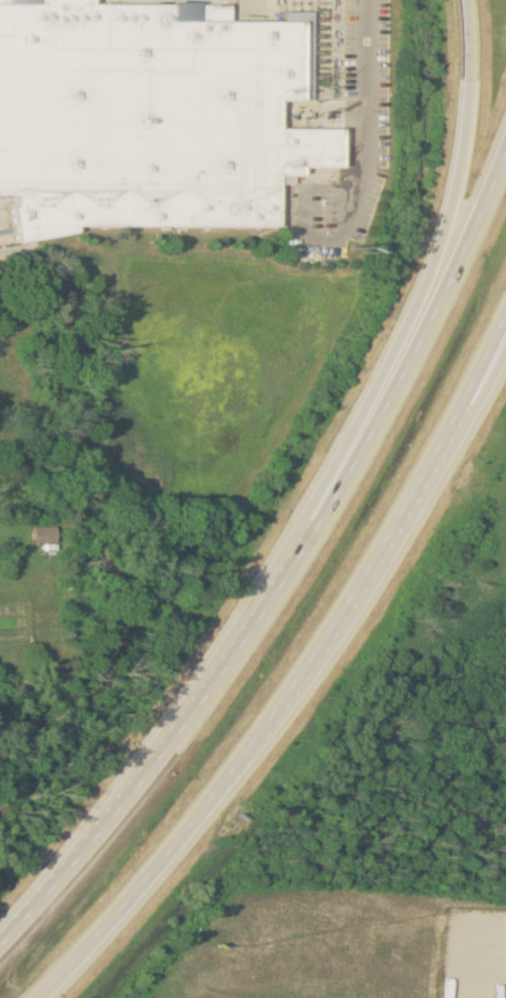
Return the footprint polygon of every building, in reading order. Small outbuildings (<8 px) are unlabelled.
[(9,192),(19,240),(79,227),(280,223),(278,172),(301,175),(303,165),(337,165),(336,126),(275,124),(277,99),(304,97),(305,13),(231,13),(226,0),(157,0),(88,1),(88,0),(0,0),(0,192),(9,192)] [(56,543),(56,527),(33,527),(33,543),(56,543)]
